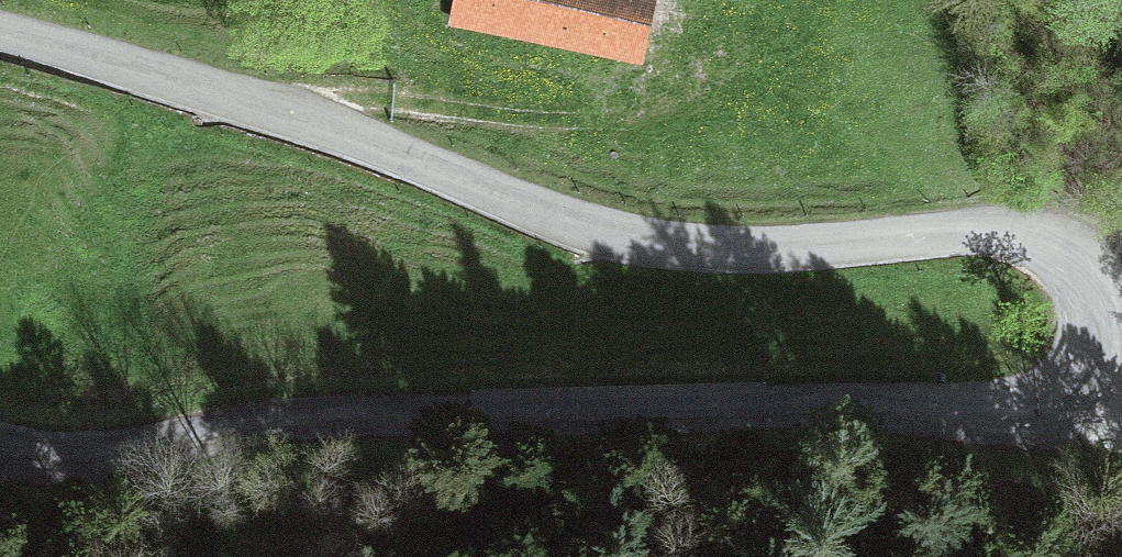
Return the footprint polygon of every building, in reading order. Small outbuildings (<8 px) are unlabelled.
[(438,35),(655,74),(668,0),(445,0),(438,35)]
